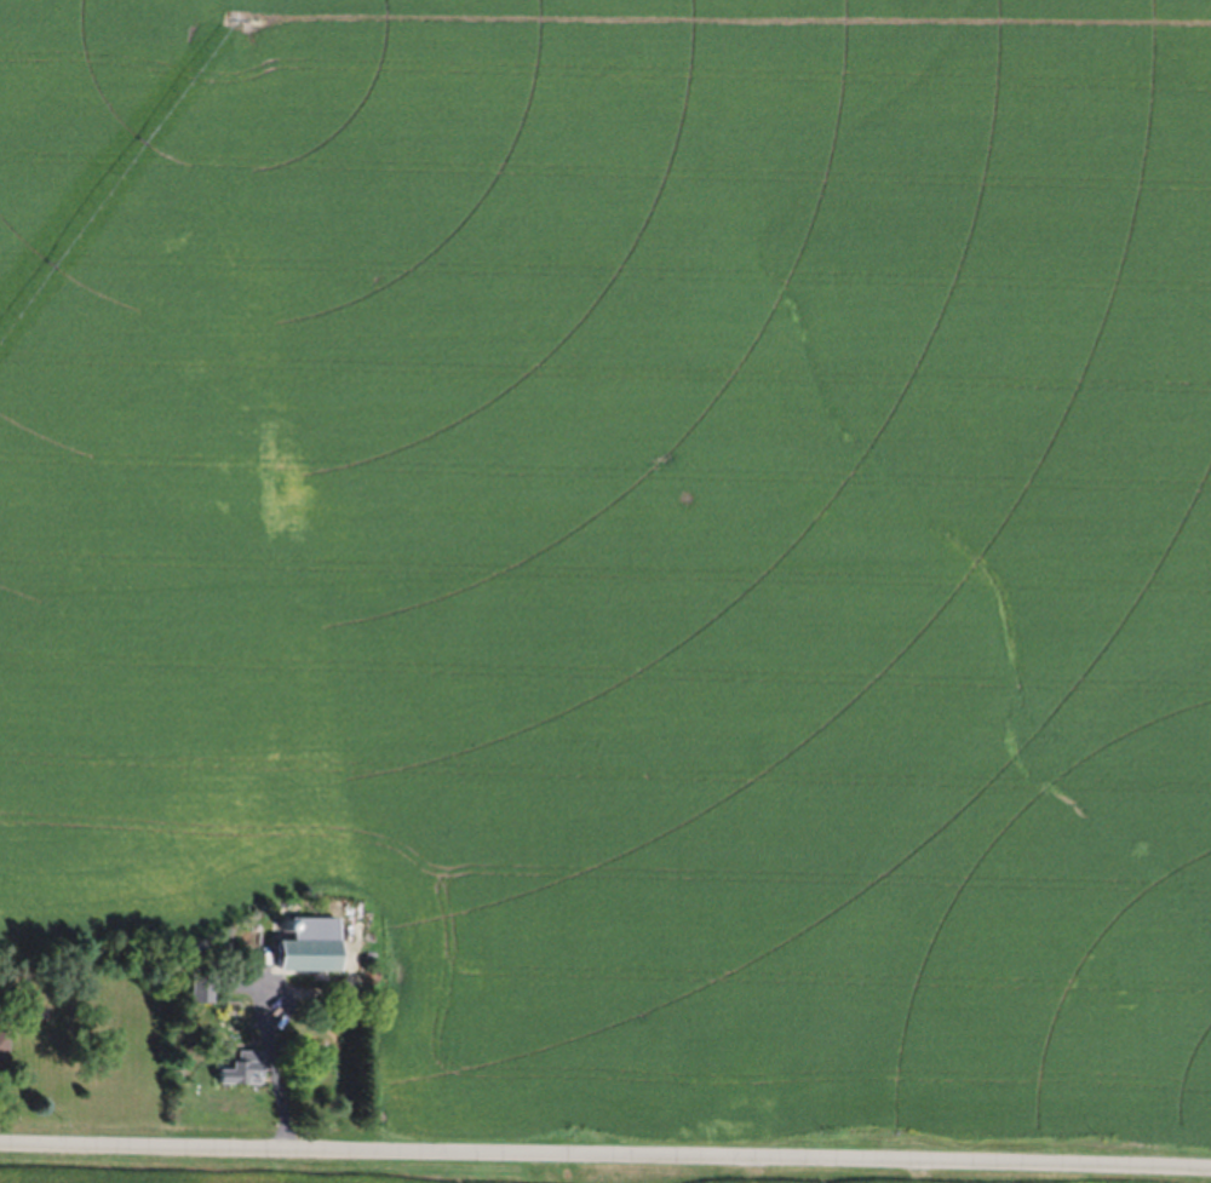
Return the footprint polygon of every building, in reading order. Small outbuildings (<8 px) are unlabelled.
[(329,968),(330,916),(282,915),(282,938),(265,938),(264,968),(329,968)] [(227,1067),(209,1067),(209,1082),(259,1082),(259,1049),(227,1049),(227,1067)]
